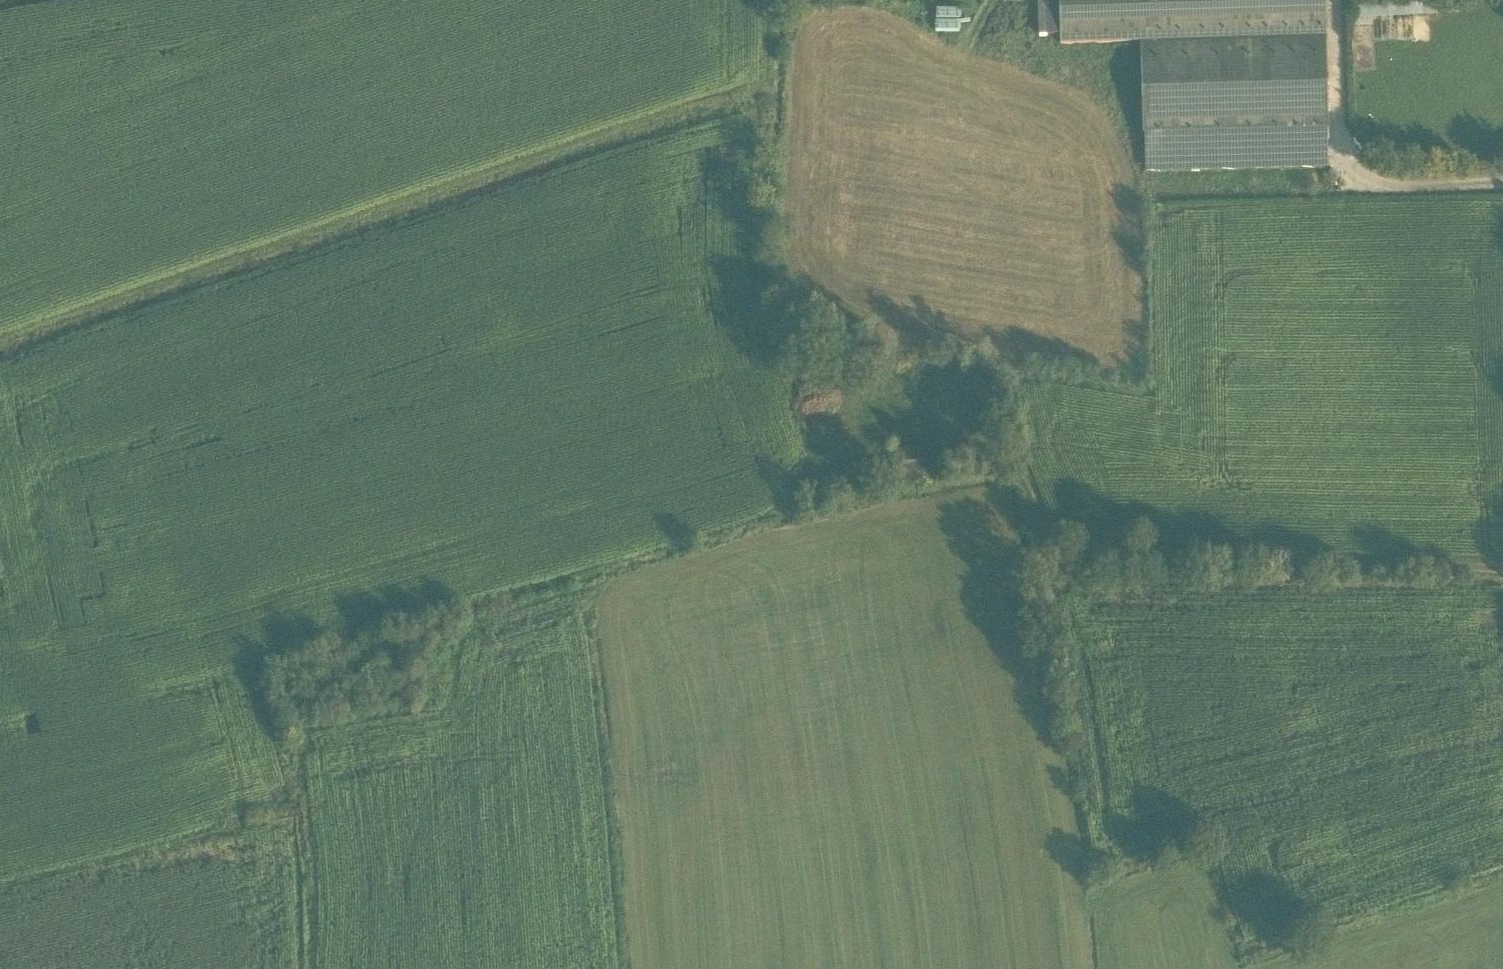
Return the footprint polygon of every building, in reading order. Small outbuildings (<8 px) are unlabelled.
[(1325,40),(1324,0),(1057,0),(1058,45),(1140,43),(1325,40)] [(962,50),(964,6),(928,5),(926,49),(962,50)] [(1146,173),(1327,168),(1325,40),(1140,43),(1146,173)]
